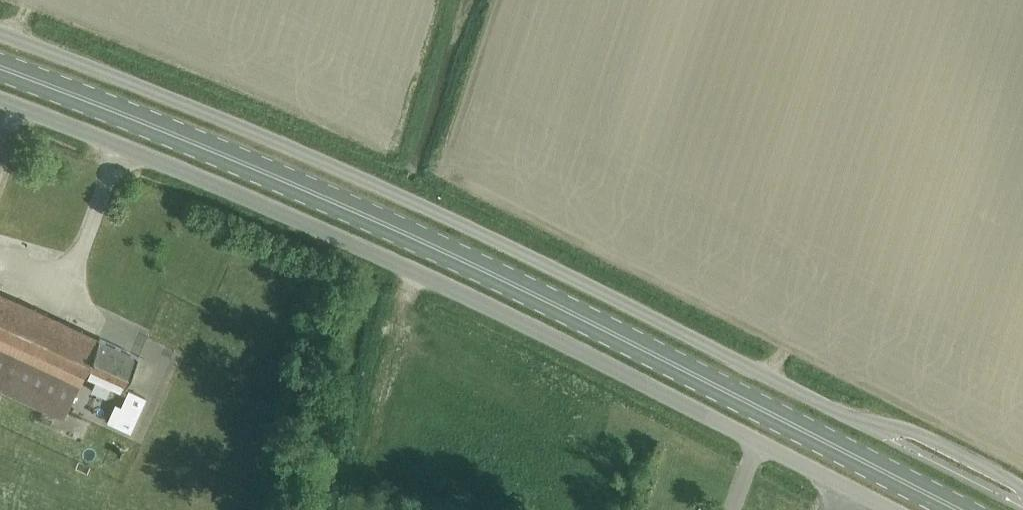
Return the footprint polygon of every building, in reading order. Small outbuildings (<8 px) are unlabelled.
[(0,163),(0,192),(2,193),(13,164),(1,160),(0,163)] [(125,385),(139,353),(0,291),(0,387),(63,415),(84,367),(97,372),(91,385),(106,392),(111,379),(125,385)]
